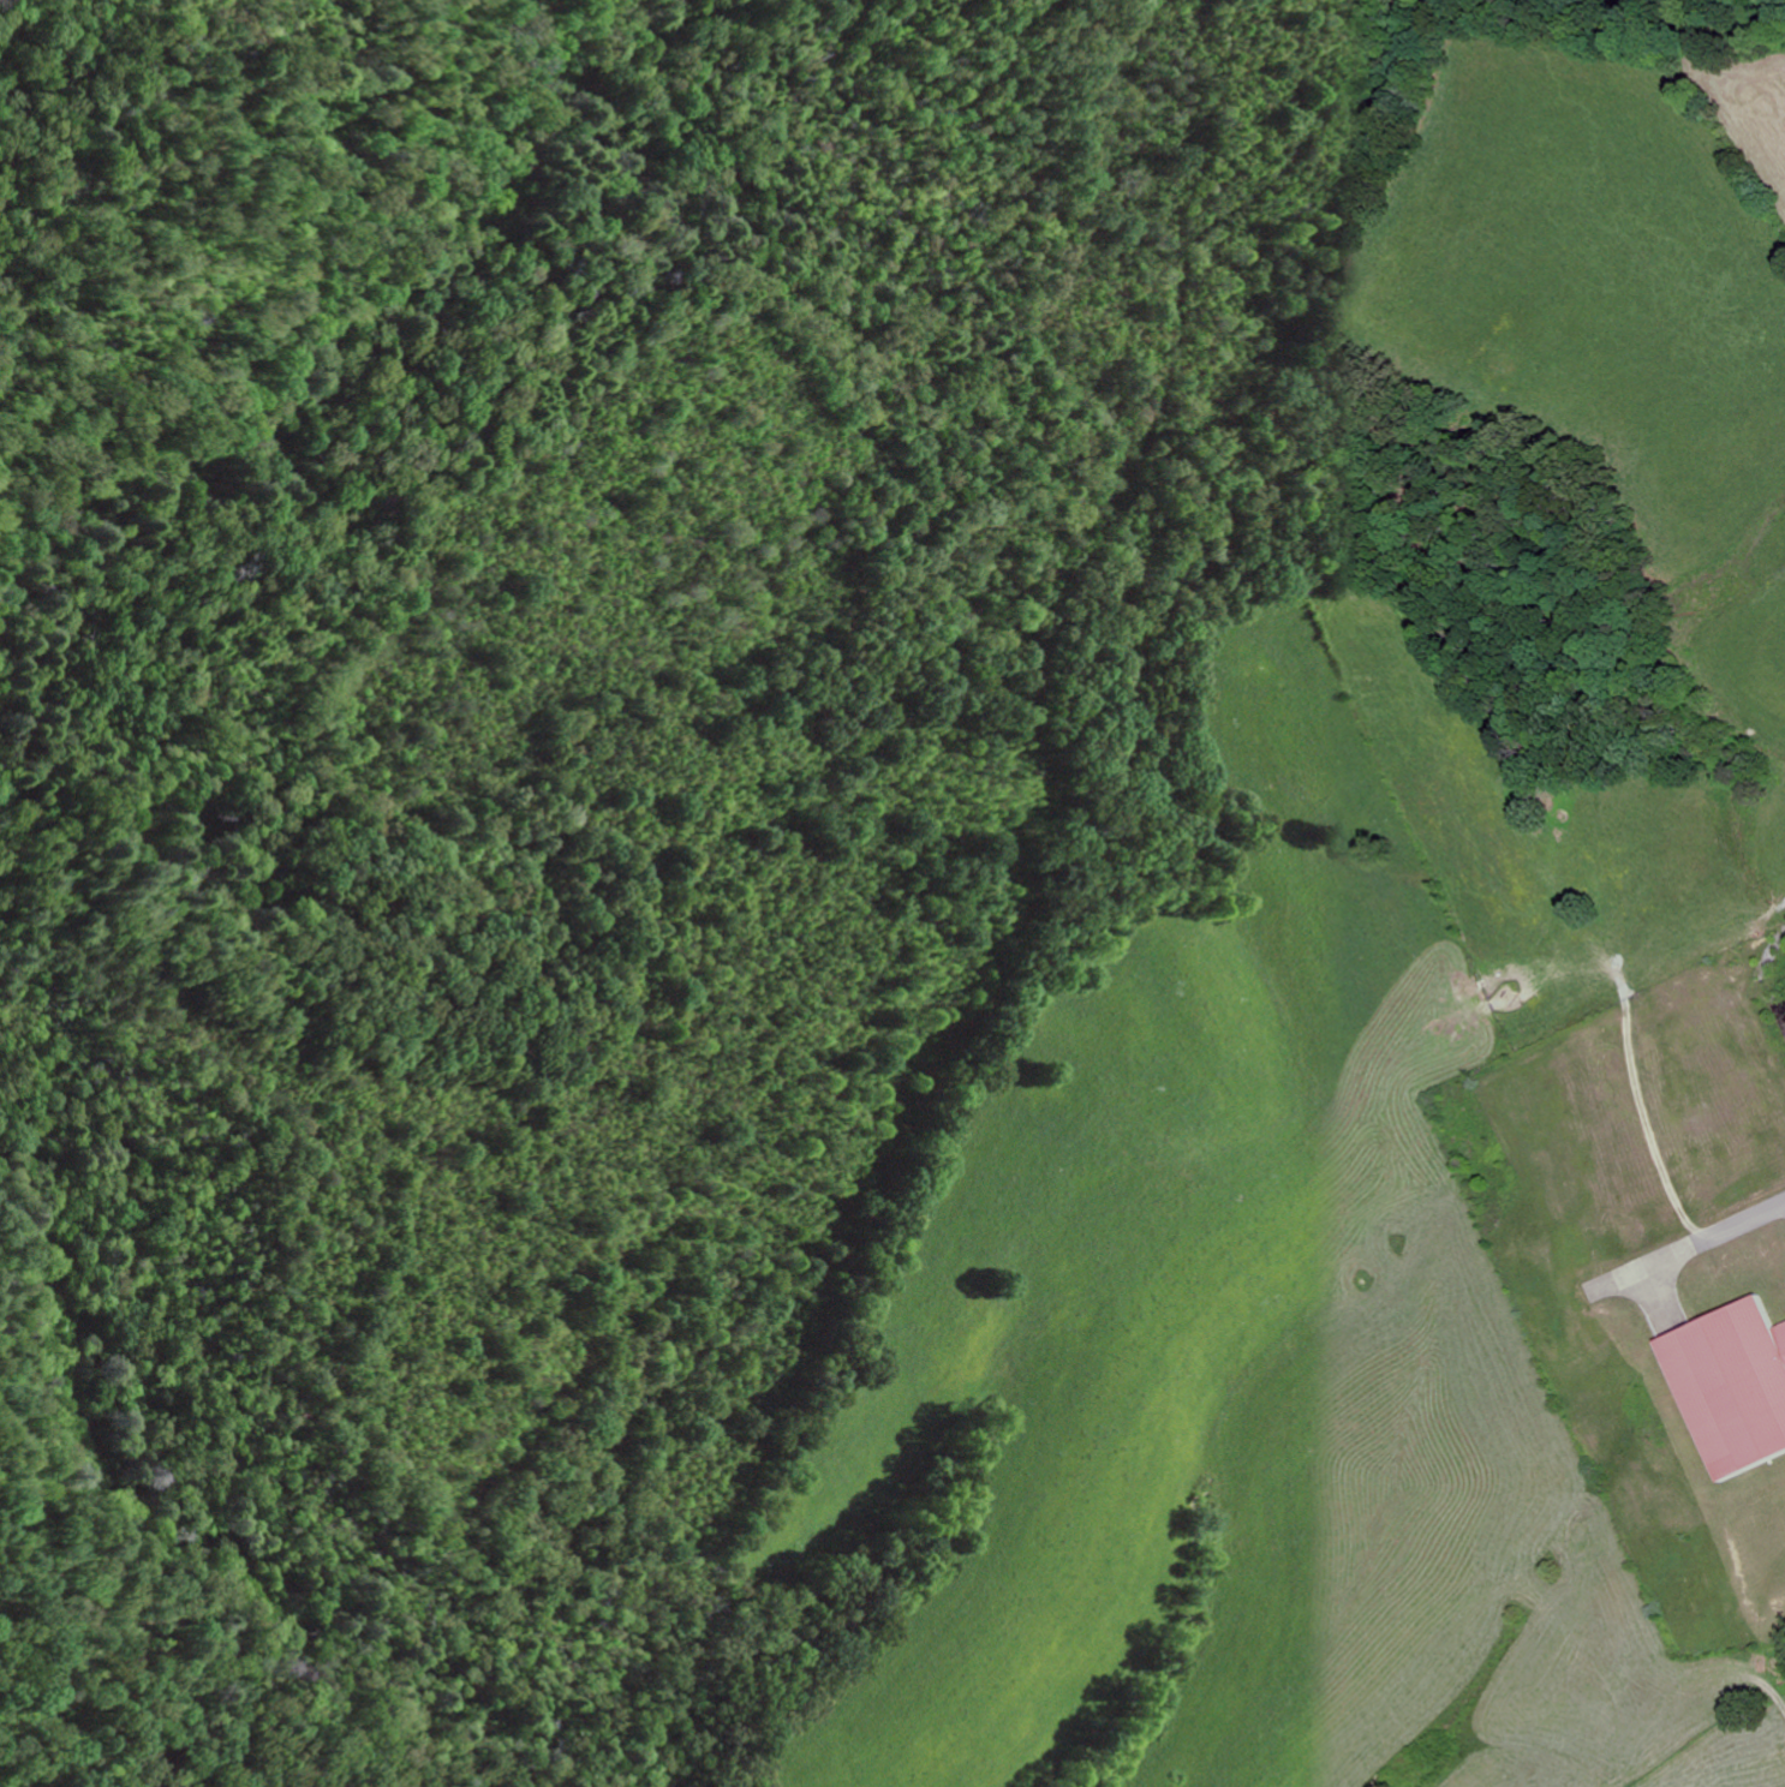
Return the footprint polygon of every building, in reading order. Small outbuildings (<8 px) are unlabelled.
[(1716,1481),(1784,1454),(1784,1324),(1775,1328),(1762,1295),(1658,1337),(1716,1481)]
